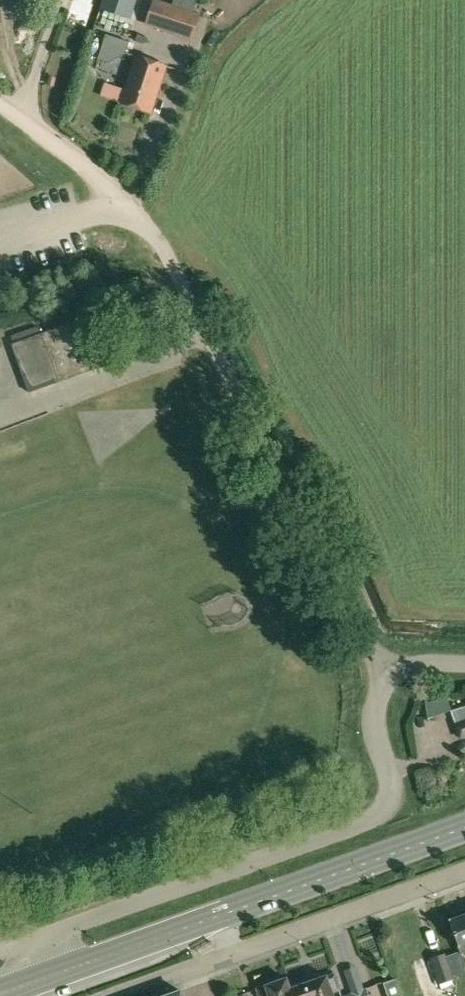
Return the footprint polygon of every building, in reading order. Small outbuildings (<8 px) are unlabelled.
[(135,0),(104,0),(101,9),(129,18),(135,0)] [(194,11),(197,0),(173,0),(172,4),(160,0),(153,0),(145,25),(192,40),(201,14),(194,11)] [(99,57),(109,61),(125,53),(129,41),(107,34),(99,57)] [(151,113),(166,66),(135,56),(120,103),(151,113)] [(86,318),(43,334),(59,377),(68,374),(69,379),(104,366),(86,318)] [(43,334),(12,345),(30,393),(61,382),(59,377),(43,334)] [(450,711),(460,738),(464,736),(464,705),(450,711)] [(464,951),(464,915),(449,920),(461,953),(464,951)] [(439,984),(455,979),(446,953),(430,958),(439,984)] [(326,976),(326,975),(290,988),(293,995),(333,995),(332,992),(340,989),(334,973),(326,976)] [(290,988),(286,977),(256,988),(259,995),(263,995),(269,994),(269,995),(293,995),(290,988)] [(389,995),(402,995),(395,978),(384,982),(389,995)] [(367,987),(341,995),(370,995),(367,987)]
